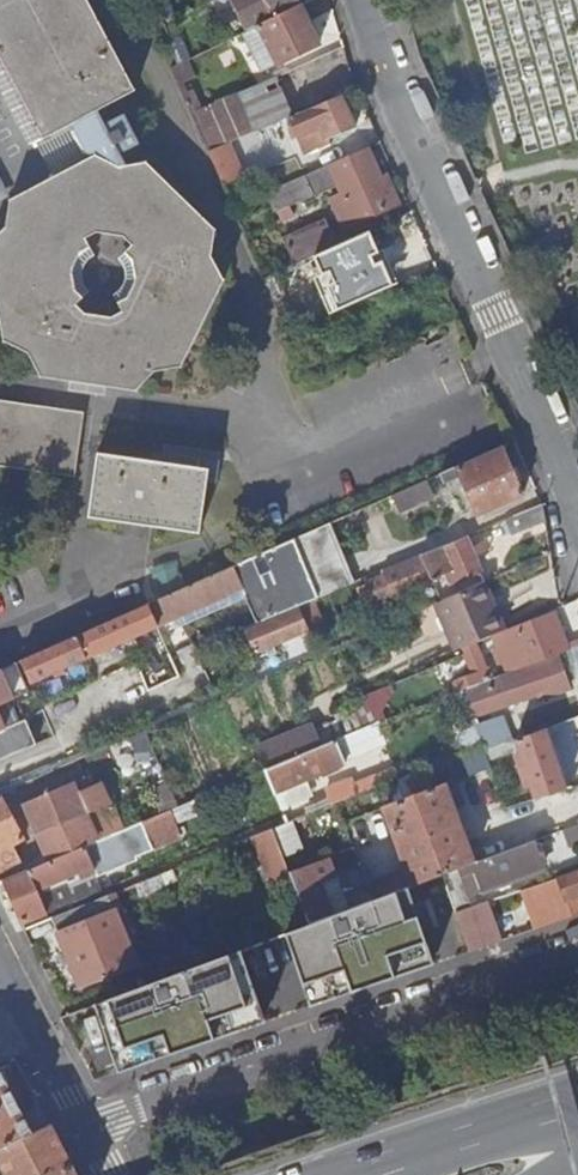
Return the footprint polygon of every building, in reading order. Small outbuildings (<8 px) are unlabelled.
[(84,0),(0,0),(0,61),(42,141),(76,123),(93,156),(60,174),(10,201),(19,227),(0,244),(0,270),(6,340),(30,353),(40,380),(135,393),(151,371),(181,368),(222,283),(211,261),(214,233),(147,164),(124,167),(118,155),(137,145),(121,116),(103,125),(96,113),(133,93),(84,0)] [(259,27),(299,7),(296,0),(233,0),(249,32),(259,27)] [(279,66),(318,47),(299,7),(259,27),(279,66)] [(221,58),(177,80),(186,97),(230,76),(221,58)] [(217,150),(290,118),(312,109),(296,72),(194,115),(206,154),(217,150)] [(304,152),(328,141),(354,130),(340,97),(312,109),(290,118),(304,152)] [(42,141),(60,174),(93,156),(76,123),(42,141)] [(306,157),(330,147),(328,141),(304,152),(306,157)] [(297,203),(337,184),(345,200),(339,203),(350,226),(393,207),(368,149),(271,192),(277,205),(294,197),(297,203)] [(221,188),(231,183),(217,150),(206,154),(221,188)] [(296,266),(338,247),(327,224),(320,227),(324,234),(289,251),(296,266)] [(391,283),(370,234),(315,259),(337,308),(391,283)] [(0,402),(0,468),(74,478),(83,414),(0,402)] [(478,516),(522,496),(502,450),(481,459),(457,469),(478,516)] [(88,519),(200,534),(207,483),(208,471),(198,470),(97,456),(88,519)] [(215,484),(218,462),(199,460),(198,470),(208,471),(207,483),(215,484)] [(412,507),(434,497),(428,482),(395,497),(399,506),(409,501),(412,507)] [(543,507),(506,522),(514,538),(547,525),(543,507)] [(319,600),(351,587),(326,527),(294,541),(319,600)] [(466,539),(421,557),(441,604),(455,598),(457,597),(452,587),(481,574),(475,560),(466,539)] [(243,591),(247,601),(246,601),(257,626),(319,600),(294,541),(288,544),(158,602),(0,672),(0,698),(243,591)] [(488,542),(471,550),(475,560),(492,551),(488,542)] [(429,586),(419,563),(368,584),(376,606),(372,608),(376,619),(393,612),(389,602),(429,586)] [(456,653),(463,650),(507,632),(486,584),(455,598),(441,604),(419,614),(430,642),(448,634),(456,653)] [(272,647),(306,633),(297,612),(246,633),(255,655),(265,650),(272,647)] [(577,649),(577,644),(566,648),(555,618),(533,625),(534,628),(520,633),(520,635),(505,641),(499,646),(510,675),(531,667),(558,657),(568,653),(577,649)] [(268,657),(275,654),(272,647),(265,650),(268,657)] [(472,718),(551,691),(549,686),(566,680),(558,657),(531,667),(510,675),(494,681),(463,693),(472,718)] [(201,702),(214,696),(199,660),(185,665),(201,702)] [(463,693),(494,681),(490,671),(453,681),(457,691),(461,689),(463,693)] [(552,696),(569,690),(566,680),(549,686),(551,691),(552,696)] [(472,751),(483,746),(477,731),(472,718),(463,693),(461,689),(457,691),(449,694),(457,715),(459,715),(472,751)] [(373,695),(366,698),(368,704),(377,725),(384,722),(386,721),(383,712),(380,713),(373,695)] [(19,696),(2,704),(11,722),(27,714),(19,696)] [(349,737),(377,725),(368,704),(340,717),(349,737)] [(38,747),(27,721),(7,730),(0,733),(0,763),(38,747)] [(486,755),(507,748),(504,740),(509,738),(503,721),(477,731),(483,746),(486,755)] [(344,759),(385,743),(377,725),(349,737),(337,742),(344,759)] [(257,750),(266,772),(323,748),(314,726),(257,750)] [(565,792),(546,733),(546,731),(515,740),(516,744),(520,757),(515,758),(525,788),(530,786),(535,802),(565,792)] [(308,780),(346,764),(344,760),(337,742),(323,748),(266,772),(275,794),(282,791),(308,780)] [(472,751),(462,755),(471,777),(491,770),(486,755),(483,746),(472,751)] [(359,797),(399,780),(395,772),(355,789),(359,797)] [(289,807),(314,797),(308,780),(282,791),(289,807)] [(339,804),(359,797),(355,789),(353,783),(328,794),(333,807),(334,807),(339,804)] [(51,863),(85,848),(97,843),(85,815),(108,805),(100,787),(79,795),(75,786),(27,805),(51,863)] [(472,867),(473,866),(445,789),(386,811),(407,870),(367,885),(374,903),(407,891),(414,888),(442,878),(456,873),(472,867)] [(21,863),(13,848),(24,842),(0,796),(0,874),(21,863)] [(134,847),(164,833),(158,818),(133,828),(127,831),(132,843),(134,847)] [(115,835),(127,831),(133,828),(130,821),(106,831),(109,839),(115,835)] [(289,825),(272,832),(282,857),(283,859),(300,851),(289,825)] [(577,845),(577,827),(564,832),(571,848),(577,845)] [(121,848),(132,843),(127,831),(115,835),(121,848)] [(272,832),(255,838),(264,862),(262,862),(271,887),(290,880),(289,876),(283,859),(282,857),(272,832)] [(91,861),(121,848),(115,835),(109,839),(97,843),(85,848),(91,861)] [(508,881),(546,867),(536,843),(473,866),(472,867),(481,891),(498,885),(508,881)] [(37,891),(93,866),(91,861),(85,848),(51,863),(4,882),(23,925),(47,915),(37,891)] [(126,883),(147,875),(143,862),(122,871),(126,883)] [(308,928),(341,916),(335,897),(323,862),(320,864),(289,876),(290,880),(308,928)] [(522,892),(535,928),(577,914),(577,905),(576,898),(577,897),(577,872),(522,892)] [(456,916),(480,907),(477,901),(467,905),(456,873),(442,878),(456,916)] [(158,878),(135,887),(138,895),(161,886),(158,878)] [(500,892),(511,888),(508,881),(498,885),(500,892)] [(367,885),(335,897),(341,916),(374,903),(367,885)] [(287,936),(311,1007),(433,966),(407,891),(374,903),(341,916),(308,928),(287,936)] [(81,909),(52,921),(82,991),(137,967),(122,932),(127,930),(113,897),(103,900),(84,908),(81,909)] [(480,907),(456,916),(463,937),(468,953),(493,945),(500,943),(487,905),(480,907)] [(240,954),(96,1007),(119,1075),(264,1024),(240,954)] [(32,1136),(0,1076),(0,1152),(32,1136)] [(50,1127),(32,1136),(0,1152),(0,1163),(7,1174),(75,1174),(50,1127)]
